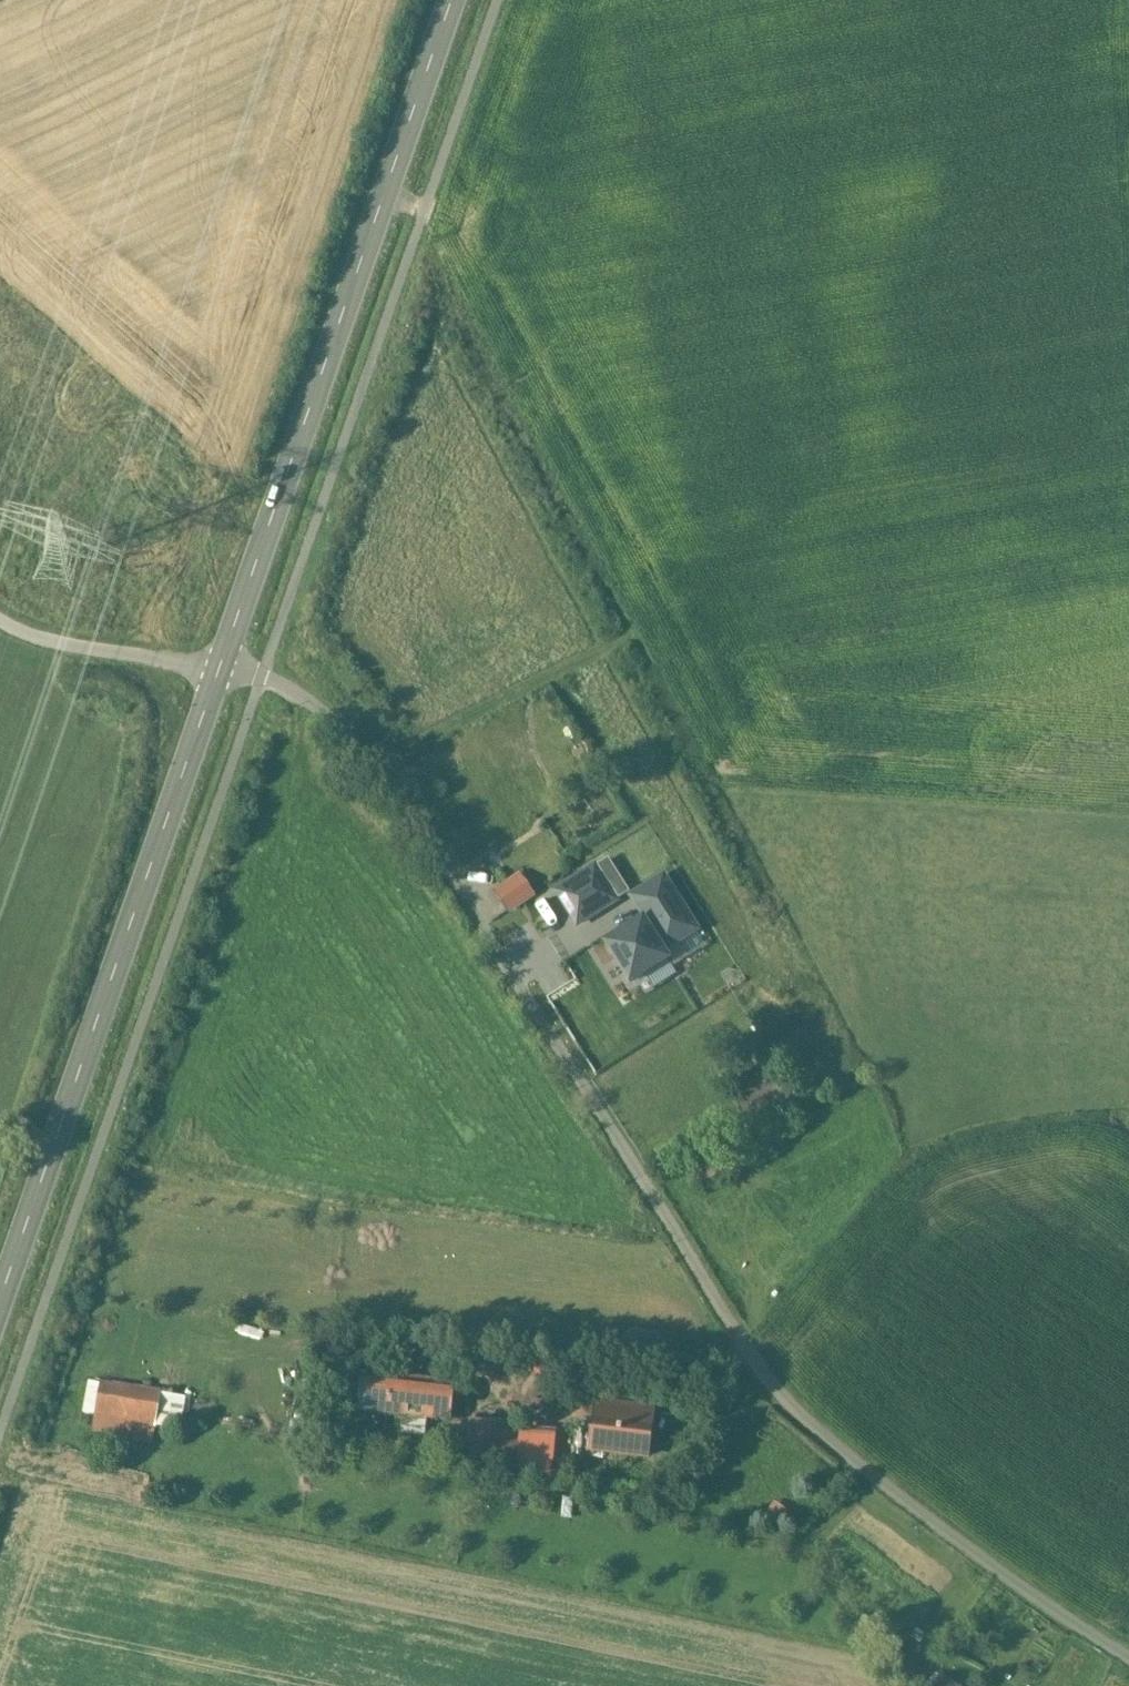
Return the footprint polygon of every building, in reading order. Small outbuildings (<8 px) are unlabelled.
[(518,870),(491,889),(508,914),(535,895),(518,870)] [(630,984),(667,960),(661,949),(670,943),(654,918),(644,924),(642,920),(604,944),(630,984)] [(782,1085),(738,1103),(747,1124),(791,1107),(782,1085)] [(452,1384),(362,1374),(358,1410),(448,1420),(452,1384)] [(160,1393),(100,1384),(94,1416),(154,1426),(160,1393)] [(651,1409),(596,1403),(590,1451),(645,1457),(651,1409)] [(499,1426),(471,1423),(467,1459),(495,1462),(499,1426)] [(517,1427),(499,1426),(495,1462),(514,1464),(517,1427)] [(775,1498),(764,1510),(780,1524),(791,1512),(775,1498)] [(927,1685),(962,1685),(937,1670),(927,1685)]
